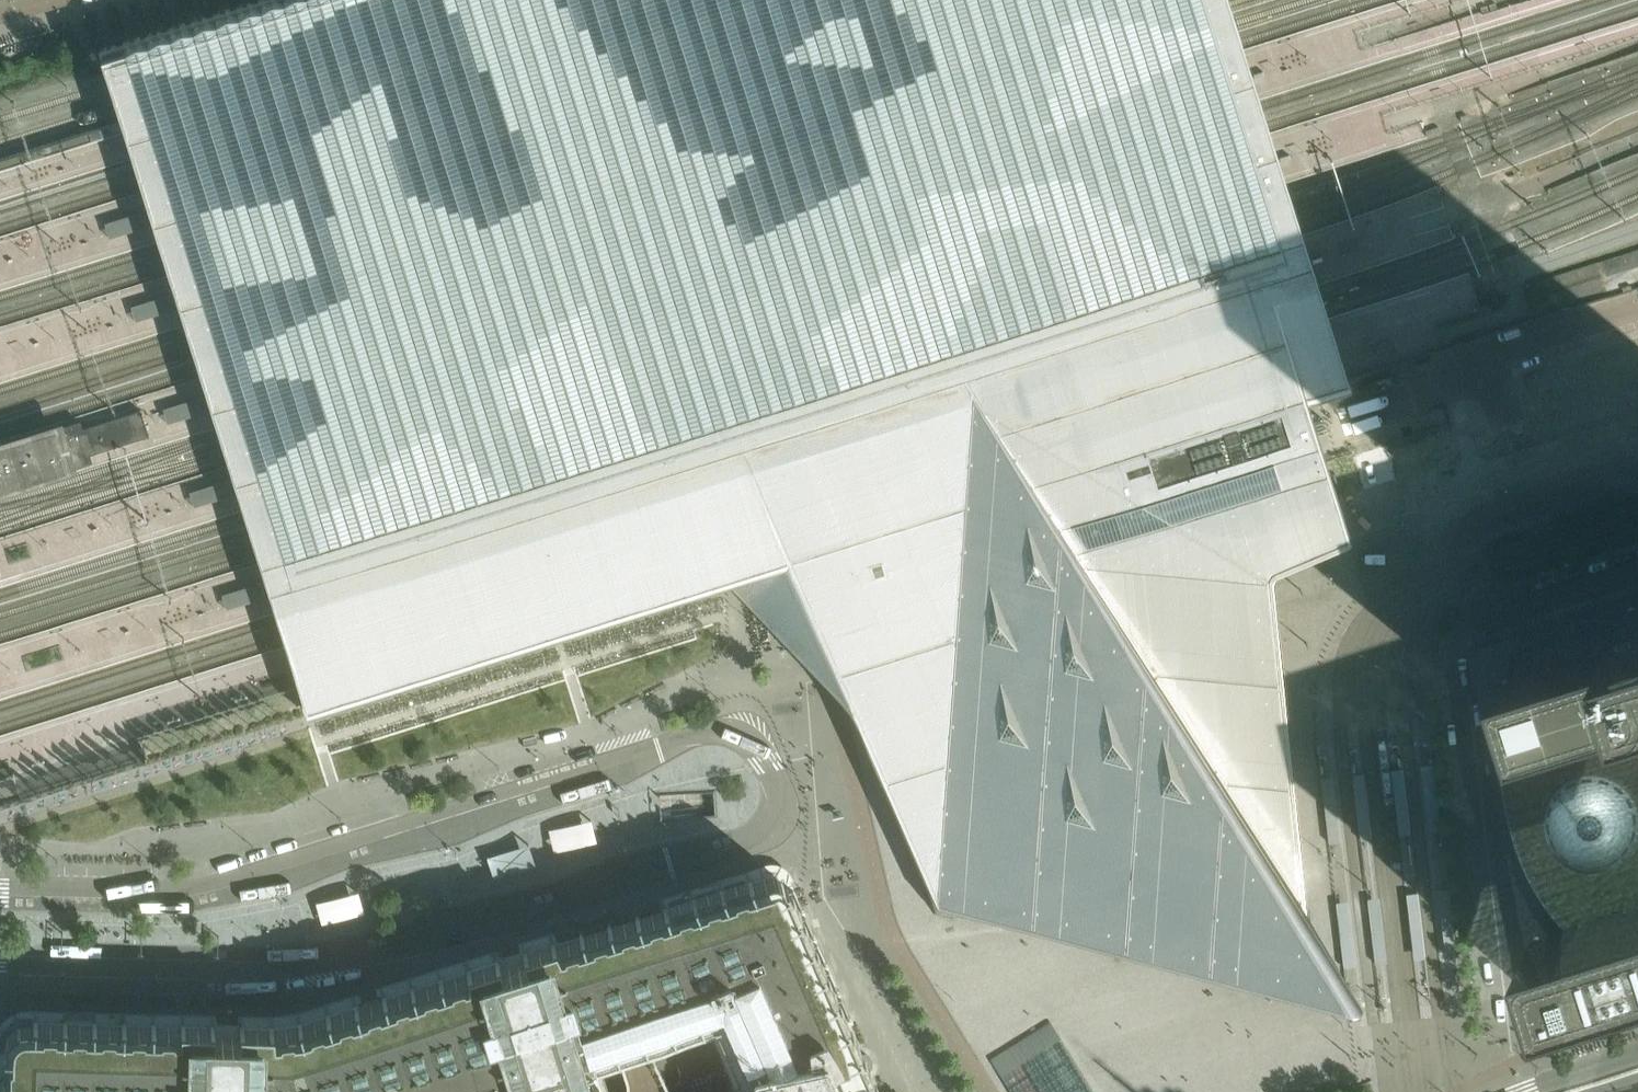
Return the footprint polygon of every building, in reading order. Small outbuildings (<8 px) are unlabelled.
[(726,582),(854,710),(860,715),(864,721),(867,728),(936,899),(937,900),(938,901),(939,901),(940,902),(1346,994),(1349,995),(1351,994),(1352,993),(1352,991),(1352,989),(1307,918),(1305,910),(1303,900),(1265,595),(1265,593),(1266,591),(1267,589),(1269,587),(1272,586),(1351,552),(1339,516),(1323,464),(1302,400),(1349,385),(1345,370),(1310,262),(1228,0),(285,0),(121,52),(102,58),(106,68),(269,590),(303,699),(304,699),(309,713),(539,641),(726,582)] [(1535,306),(1549,303),(1543,279),(1529,282),(1535,306)] [(1441,423),(1449,421),(1445,409),(1437,412),(1441,423)] [(81,420),(48,431),(60,472),(93,462),(91,454),(149,436),(141,410),(84,428),(81,420)] [(0,446),(0,491),(60,472),(48,431),(0,446)] [(1546,961),(1542,962),(1553,999),(1567,994),(1566,990),(1572,988),(1637,969),(1637,593),(1631,595),(1471,646),(1533,958),(1542,949),(1546,961)] [(1423,767),(1431,832),(1443,830),(1435,766),(1423,767)] [(1392,771),(1400,836),(1410,834),(1402,770),(1392,771)] [(1372,839),(1364,774),(1358,775),(1352,775),(1360,840),(1366,840),(1372,839)] [(1320,779),(1327,844),(1341,842),(1333,778),(1320,779)] [(704,896),(704,895),(640,915),(594,929),(559,941),(300,1022),(273,1026),(29,1020),(25,1020),(21,1021),(18,1023),(14,1025),(12,1027),(9,1031),(7,1034),(6,1038),(6,1042),(4,1091),(612,1091),(602,1062),(630,1053),(723,1024),(752,1091),(876,1091),(870,1078),(868,1073),(870,1072),(871,1071),(872,1069),(872,1068),(873,1066),(873,1064),(873,1063),(873,1061),(872,1059),(871,1058),(870,1057),(869,1055),(868,1054),(866,1054),(865,1053),(863,1053),(861,1053),(860,1053),(845,1020),(850,1017),(843,1000),(793,888),(786,890),(785,886),(784,885),(782,881),(781,879),(780,878),(779,877),(777,876),(776,875),(774,875),(773,875),(771,875),(770,875),(752,881),(749,880),(748,882),(725,890),(723,889),(721,889),(720,891),(704,896)] [(1134,890),(940,902),(943,947),(896,961),(978,1091),(1354,1091),(1309,951),(1312,950),(1309,941),(1304,946),(1271,953),(1234,965),(1227,941),(1225,935),(1206,875),(1145,879),(1144,890),(1134,890)] [(324,921),(366,911),(361,890),(319,900),(324,921)] [(1415,960),(1426,959),(1418,894),(1407,895),(1415,960)] [(1387,964),(1379,898),(1367,900),(1375,965),(1381,964),(1387,964)] [(1357,967),(1348,902),(1334,904),(1342,969),(1357,967)]
